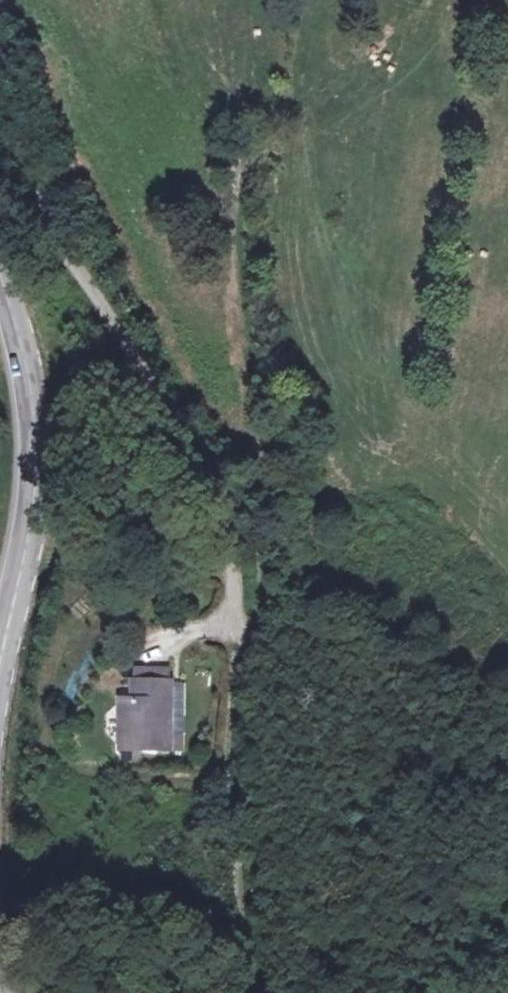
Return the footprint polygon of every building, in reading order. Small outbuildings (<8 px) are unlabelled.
[(182,749),(187,678),(149,676),(148,697),(137,697),(134,746),(182,749)]
